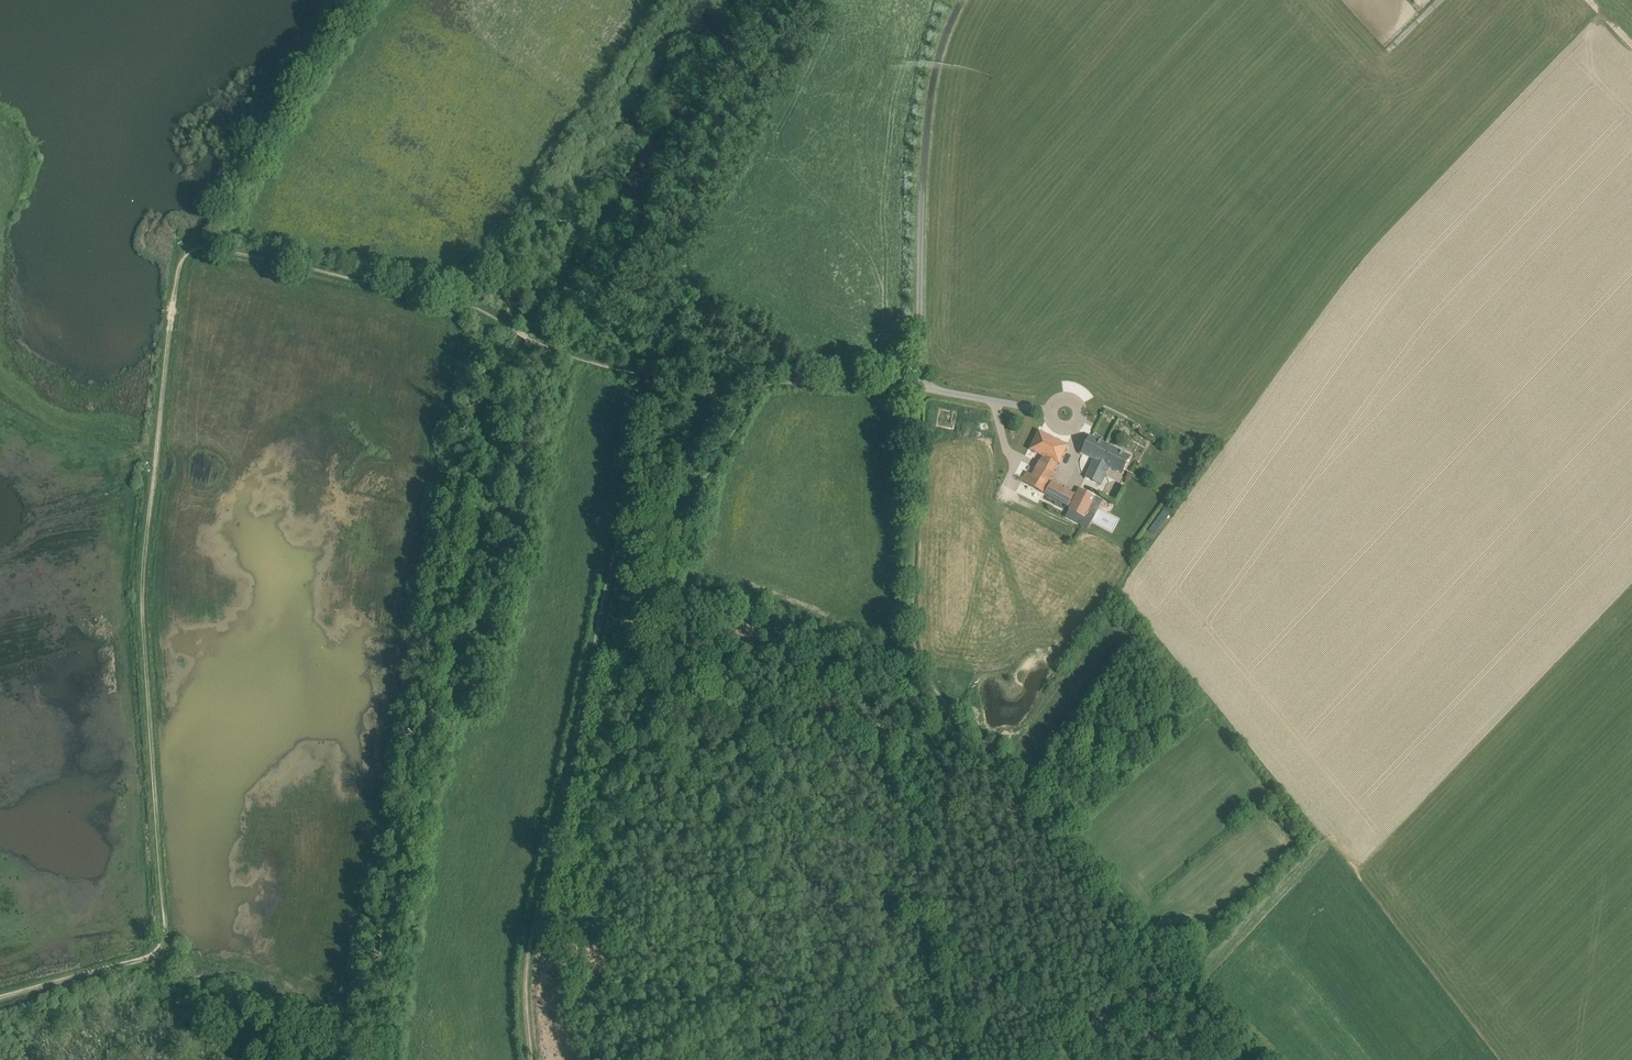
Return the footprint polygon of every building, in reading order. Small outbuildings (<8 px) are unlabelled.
[(1039,432),(1030,450),(1059,464),(1068,446),(1039,432)] [(1086,446),(1082,453),(1094,459),(1085,478),(1101,486),(1110,467),(1123,474),(1131,457),(1091,437),(1086,446)] [(1027,472),(1022,481),(1044,493),(1049,484),(1048,483),(1032,475),(1027,472)] [(1079,490),(1070,509),(1085,517),(1088,512),(1095,497),(1079,490)] [(1085,517),(1081,524),(1087,527),(1093,514),(1088,512),(1085,517)]
